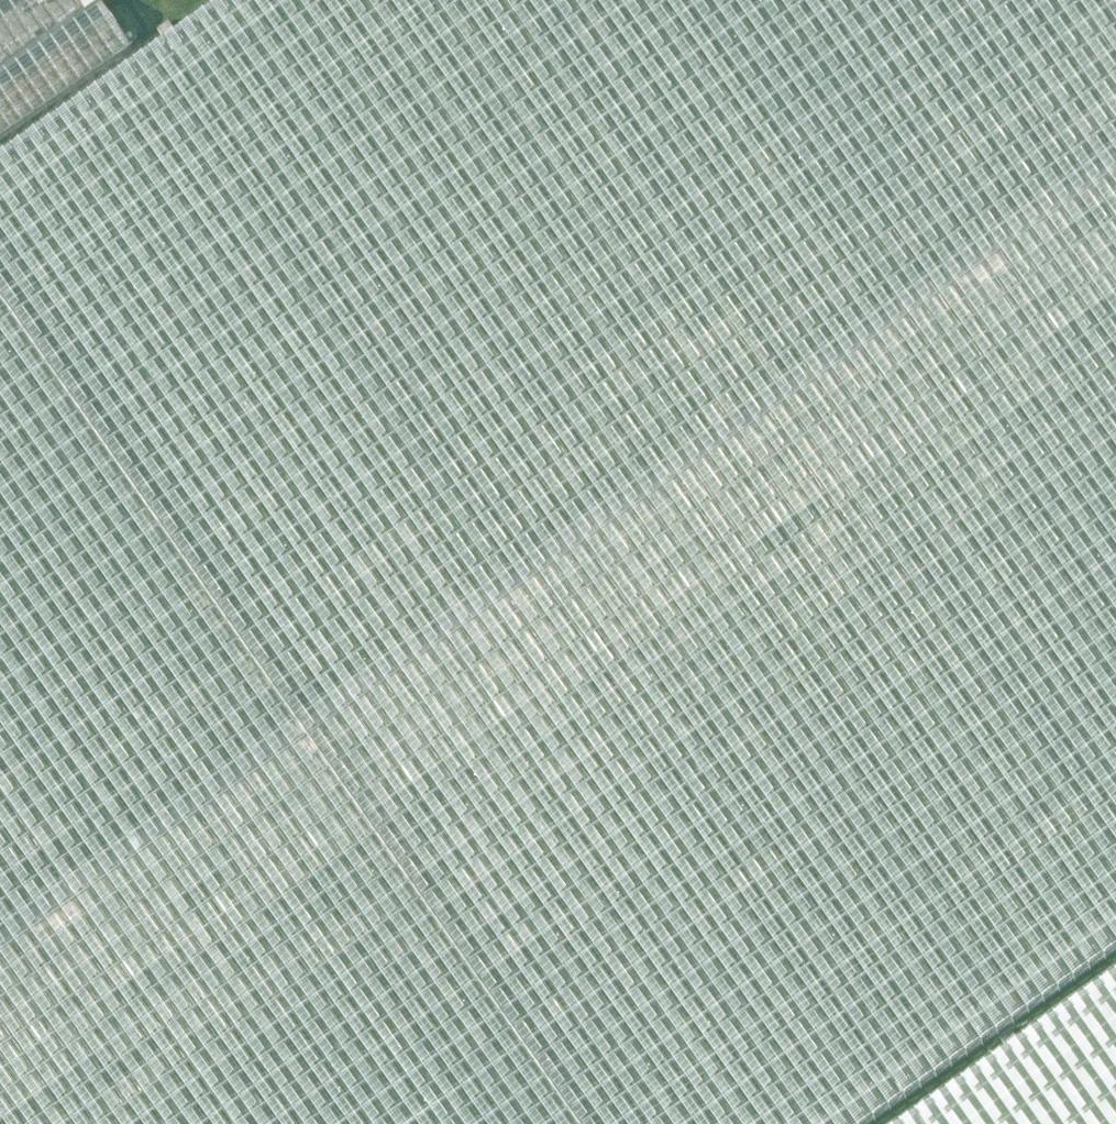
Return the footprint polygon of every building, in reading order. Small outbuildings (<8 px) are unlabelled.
[(1115,953),(1115,0),(229,0),(0,160),(0,1123),(871,1123),(1115,953)] [(0,5),(0,142),(133,52),(101,6),(110,0),(8,0),(0,5)] [(904,1123),(1115,1123),(1115,975),(904,1123)]
